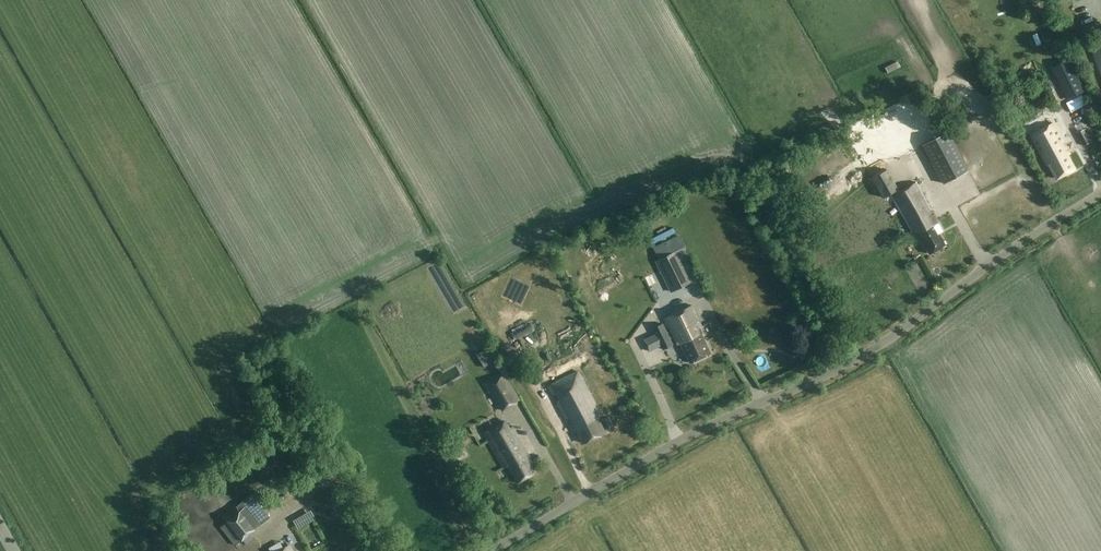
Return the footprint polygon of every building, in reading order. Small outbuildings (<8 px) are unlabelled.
[(1088,43),(1100,75),(1100,38),(1088,43)] [(1058,83),(1071,75),(1063,62),(1050,70),(1058,83)] [(1066,91),(1076,88),(1073,77),(1063,80),(1066,91)] [(1070,107),(1074,104),(1083,99),(1076,89),(1064,97),(1070,107)] [(1056,178),(1074,169),(1066,154),(1069,153),(1053,123),(1031,135),(1047,165),(1048,164),(1056,178)] [(1083,146),(1091,142),(1084,129),(1076,133),(1083,146)] [(922,145),(943,184),(969,170),(948,131),(922,145)] [(930,254),(945,245),(934,224),(938,222),(916,182),(899,191),(887,169),(872,177),(883,197),(890,193),(912,233),(916,231),(930,254)] [(673,252),(656,261),(671,291),(688,283),(673,252)] [(702,326),(691,305),(665,318),(678,344),(680,343),(690,363),(711,353),(701,334),(703,333),(700,327),(702,326)] [(668,362),(678,356),(662,323),(651,328),(668,362)] [(776,346),(786,340),(779,330),(770,336),(776,346)] [(492,346),(480,349),(483,362),(495,359),(492,346)] [(583,443),(604,432),(597,417),(601,415),(577,371),(548,386),(553,394),(556,392),(560,399),(557,401),(566,418),(569,416),(573,423),(569,425),(574,434),(578,432),(583,443)] [(504,373),(484,384),(489,392),(491,391),(502,409),(519,400),(504,373)] [(605,428),(613,424),(609,416),(600,421),(605,428)] [(503,421),(483,433),(503,468),(508,465),(517,482),(534,473),(528,462),(532,460),(512,426),(507,429),(503,421)] [(291,461),(299,473),(311,465),(302,453),(291,461)] [(338,497),(331,502),(338,514),(345,509),(338,497)] [(239,509),(234,504),(222,515),(224,517),(226,520),(227,521),(219,526),(234,545),(241,540),(242,539),(245,544),(254,537),(252,536),(249,535),(249,534),(254,529),(263,522),(248,503),(240,510),(239,509)] [(318,530),(311,533),(308,526),(303,528),(310,545),(322,540),(318,530)]
